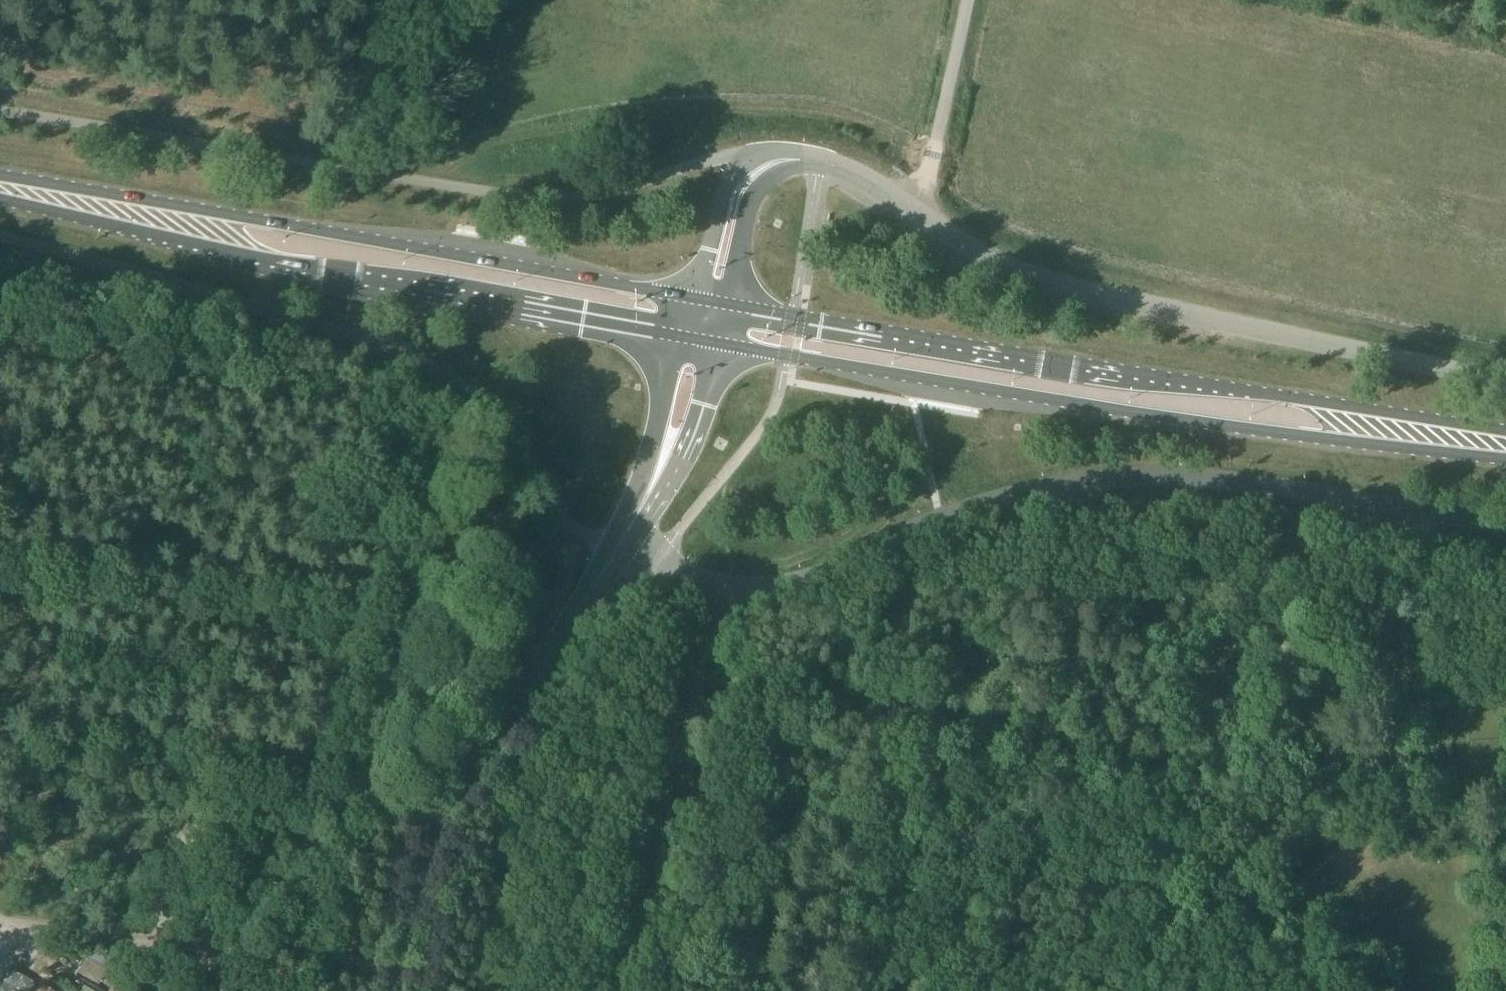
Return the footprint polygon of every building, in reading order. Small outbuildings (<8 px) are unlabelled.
[(41,982),(35,990),(57,990),(41,982)]
